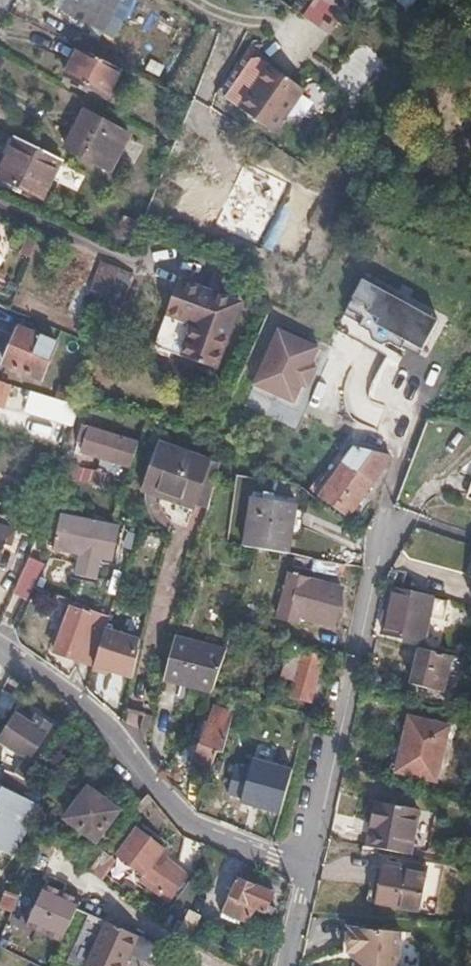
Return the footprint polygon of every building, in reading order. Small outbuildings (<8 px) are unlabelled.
[(62,8),(105,31),(120,0),(66,0),(62,8)] [(298,16),(330,33),(348,0),(307,0),(298,16)] [(329,77),(354,100),(387,63),(362,41),(329,77)] [(83,47),(68,73),(109,94),(123,68),(83,47)] [(306,87),(255,54),(227,100),(278,132),(306,87)] [(67,145),(110,168),(130,133),(87,110),(67,145)] [(61,157),(18,136),(0,172),(0,174),(44,196),(61,157)] [(98,322),(102,311),(119,267),(103,260),(83,316),(98,322)] [(132,272),(119,267),(102,311),(115,316),(132,272)] [(235,302),(176,276),(149,340),(208,366),(235,302)] [(59,338),(21,324),(6,363),(43,377),(59,338)] [(292,406),(299,388),(307,370),(314,352),(276,335),(254,388),(292,406)] [(379,391),(390,363),(387,362),(377,390),(379,391)] [(431,377),(390,363),(379,391),(421,405),(431,377)] [(314,372),(307,370),(299,388),(306,392),(314,372)] [(11,382),(0,379),(0,402),(5,403),(11,382)] [(81,402),(74,400),(33,388),(28,408),(76,421),(81,402)] [(85,449),(134,463),(141,439),(91,425),(85,449)] [(165,440),(150,487),(200,502),(214,455),(165,440)] [(350,515),(392,455),(358,447),(357,447),(322,494),(350,515)] [(249,502),(243,543),(260,546),(290,551),(296,510),(249,502)] [(61,544),(85,550),(82,560),(101,564),(103,554),(117,557),(124,526),(68,513),(61,544)] [(8,526),(0,523),(0,551),(8,526)] [(49,558),(35,551),(20,584),(35,590),(37,586),(49,558)] [(346,572),(347,561),(319,556),(317,567),(346,572)] [(99,570),(101,564),(82,560),(80,566),(99,570)] [(327,581),(293,572),(281,618),(302,623),(304,614),(335,623),(343,587),(326,583),(327,581)] [(406,612),(424,617),(428,598),(390,589),(380,632),(401,637),(406,612)] [(65,652),(99,664),(111,627),(113,621),(80,609),(65,652)] [(99,664),(137,676),(146,638),(111,627),(99,664)] [(174,642),(162,684),(209,698),(222,657),(174,642)] [(324,656),(292,647),(285,672),(299,676),(294,694),(313,699),(324,656)] [(443,691),(451,656),(420,648),(412,684),(443,691)] [(222,748),(228,750),(237,714),(218,709),(199,764),(214,770),(222,748)] [(31,752),(50,725),(38,716),(30,728),(20,721),(9,737),(31,752)] [(434,781),(447,727),(409,717),(395,771),(434,781)] [(233,787),(274,800),(281,775),(284,765),(253,755),(249,770),(233,766),(227,785),(233,787)] [(296,768),(284,765),(281,775),(274,800),(233,787),(232,793),(246,797),(245,801),(284,812),(296,768)] [(114,810),(85,790),(65,818),(94,838),(114,810)] [(0,791),(0,858),(8,862),(34,806),(0,791)] [(375,830),(371,846),(408,853),(416,807),(373,799),(367,828),(375,830)] [(162,849),(135,828),(115,855),(141,875),(138,879),(169,901),(189,874),(160,852),(162,849)] [(86,869),(99,879),(114,860),(100,850),(86,869)] [(418,912),(428,869),(410,864),(409,876),(383,869),(376,901),(418,912)] [(256,888),(238,879),(230,894),(263,910),(273,890),(258,883),(256,888)] [(62,941),(79,901),(44,886),(27,926),(62,941)] [(94,965),(130,965),(135,955),(142,937),(111,925),(94,965)] [(354,927),(351,954),(360,955),(360,965),(401,965),(403,932),(354,927)] [(159,944),(142,937),(135,955),(152,962),(159,944)]
